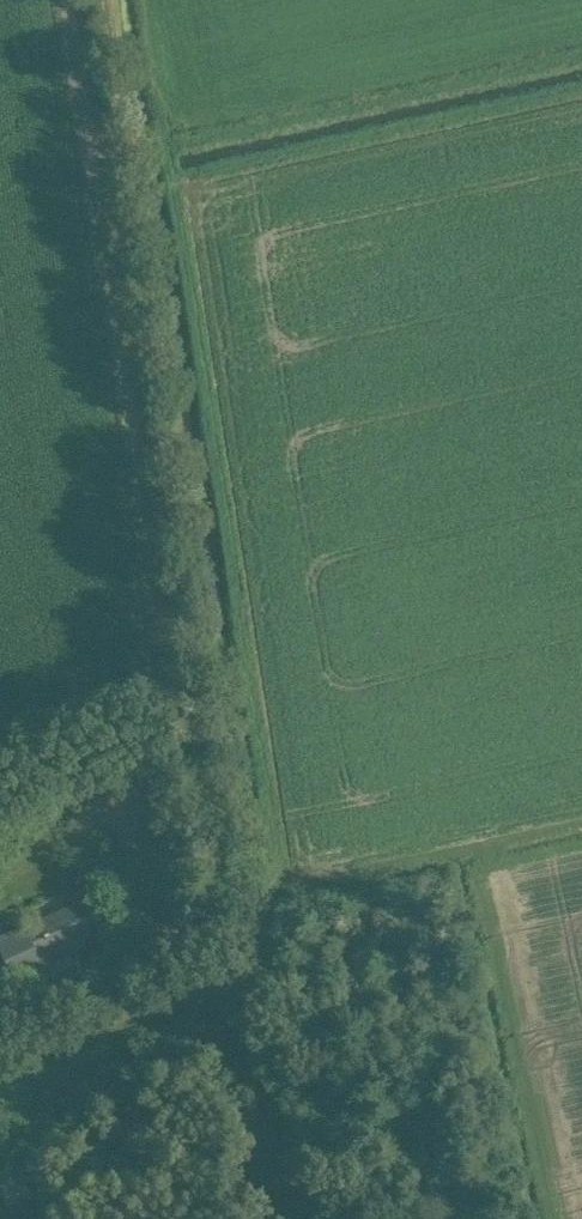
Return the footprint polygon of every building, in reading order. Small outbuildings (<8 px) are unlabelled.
[(15,974),(37,963),(40,970),(85,949),(81,942),(86,940),(107,930),(92,897),(0,941),(0,981),(15,974)]
